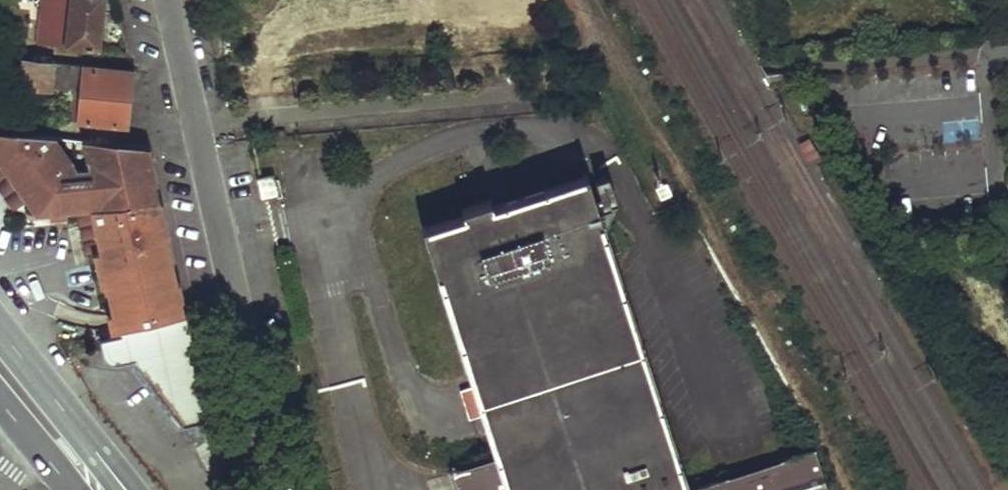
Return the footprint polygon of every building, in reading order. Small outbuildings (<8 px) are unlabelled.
[(37,41),(64,44),(69,0),(41,0),(37,41)] [(64,44),(64,46),(99,51),(103,0),(69,0),(64,44)] [(126,126),(132,71),(0,57),(0,65),(22,68),(21,74),(16,73),(15,79),(21,79),(20,82),(81,89),(76,120),(126,126)] [(75,214),(85,257),(90,256),(96,255),(103,286),(114,334),(117,333),(182,315),(146,150),(123,148),(122,143),(24,133),(0,130),(0,191),(14,209),(26,199),(36,212),(75,214)] [(589,182),(418,232),(491,458),(443,475),(448,489),(691,489),(589,182)] [(96,255),(90,256),(97,287),(103,286),(96,255)] [(182,315),(117,333),(117,338),(97,344),(98,360),(104,368),(112,371),(125,369),(183,428),(211,419),(187,314),(182,315)] [(817,456),(713,489),(837,489),(817,456)]
